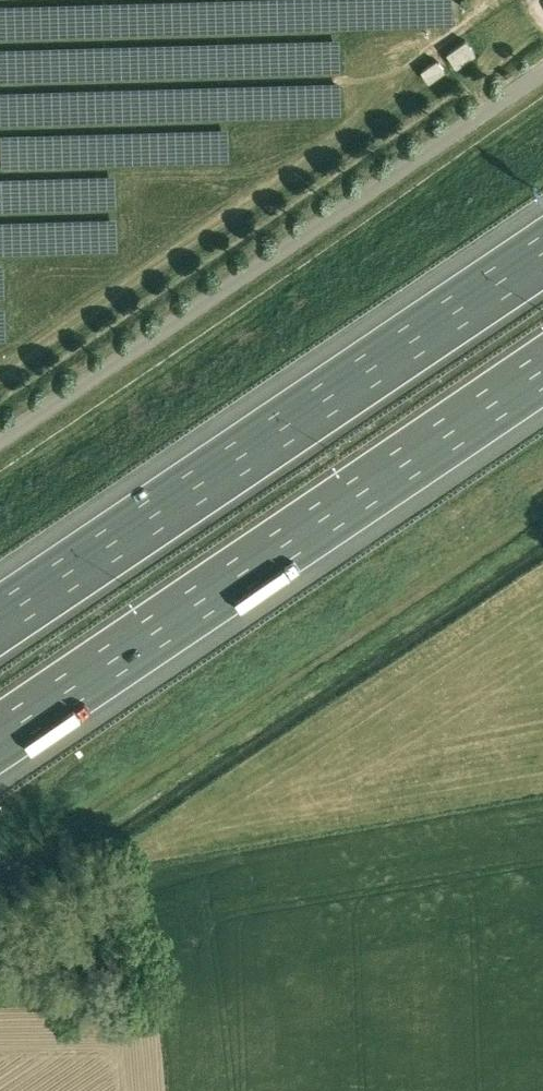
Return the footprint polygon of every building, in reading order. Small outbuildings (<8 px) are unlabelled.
[(466,40),(447,53),(457,67),(476,54),(466,40)] [(437,59),(421,71),(429,82),(445,71),(437,59)]
